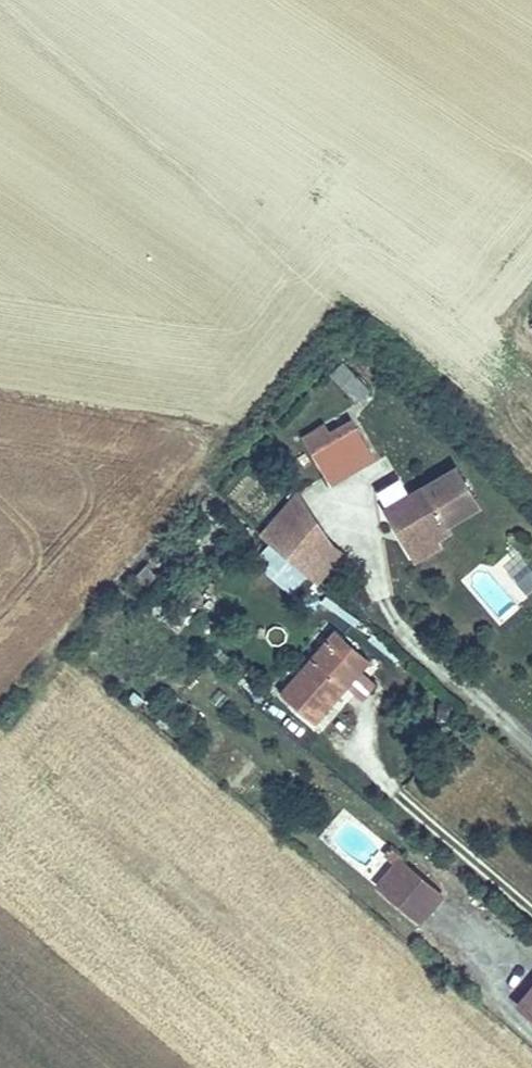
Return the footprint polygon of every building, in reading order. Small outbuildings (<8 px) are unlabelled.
[(347,361),(330,371),(350,405),(367,394),(347,361)] [(326,427),(308,437),(335,483),(350,474),(375,460),(354,423),(332,436),(326,427)] [(432,538),(481,512),(458,471),(388,509),(418,564),(439,552),(432,538)] [(328,542),(296,493),(260,536),(318,586),(344,556),(328,542)] [(524,595),(531,589),(531,570),(524,557),(506,569),(524,595)] [(338,653),(347,643),(335,633),(324,645),(331,650),(318,665),(314,661),(281,700),(316,730),(342,702),(336,697),(343,689),(348,693),(364,675),(338,653)] [(373,665),(347,643),(338,653),(364,675),(373,665)] [(384,862),(362,888),(405,925),(427,899),(384,862)] [(514,998),(522,1004),(512,1015),(531,1032),(531,977),(514,998)]
